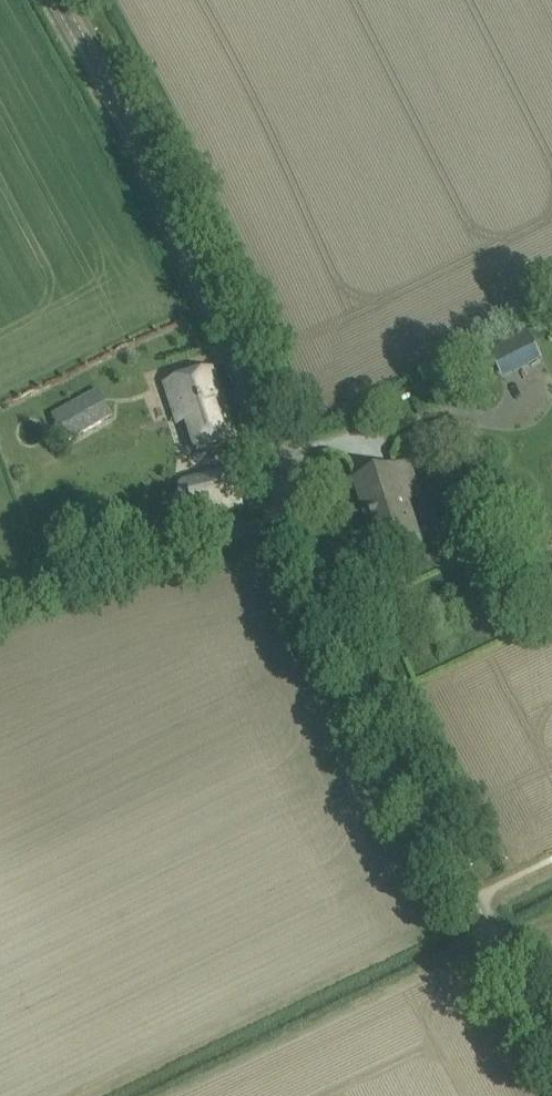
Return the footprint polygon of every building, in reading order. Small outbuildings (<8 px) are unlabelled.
[(551,390),(551,375),(538,345),(497,365),(517,407),(551,390)] [(167,384),(177,416),(189,412),(202,453),(237,441),(213,369),(167,384)] [(53,416),(68,442),(113,417),(98,390),(53,416)] [(355,480),(381,561),(425,547),(399,466),(355,480)] [(221,475),(189,482),(192,498),(177,501),(181,521),(229,511),(221,475)]
